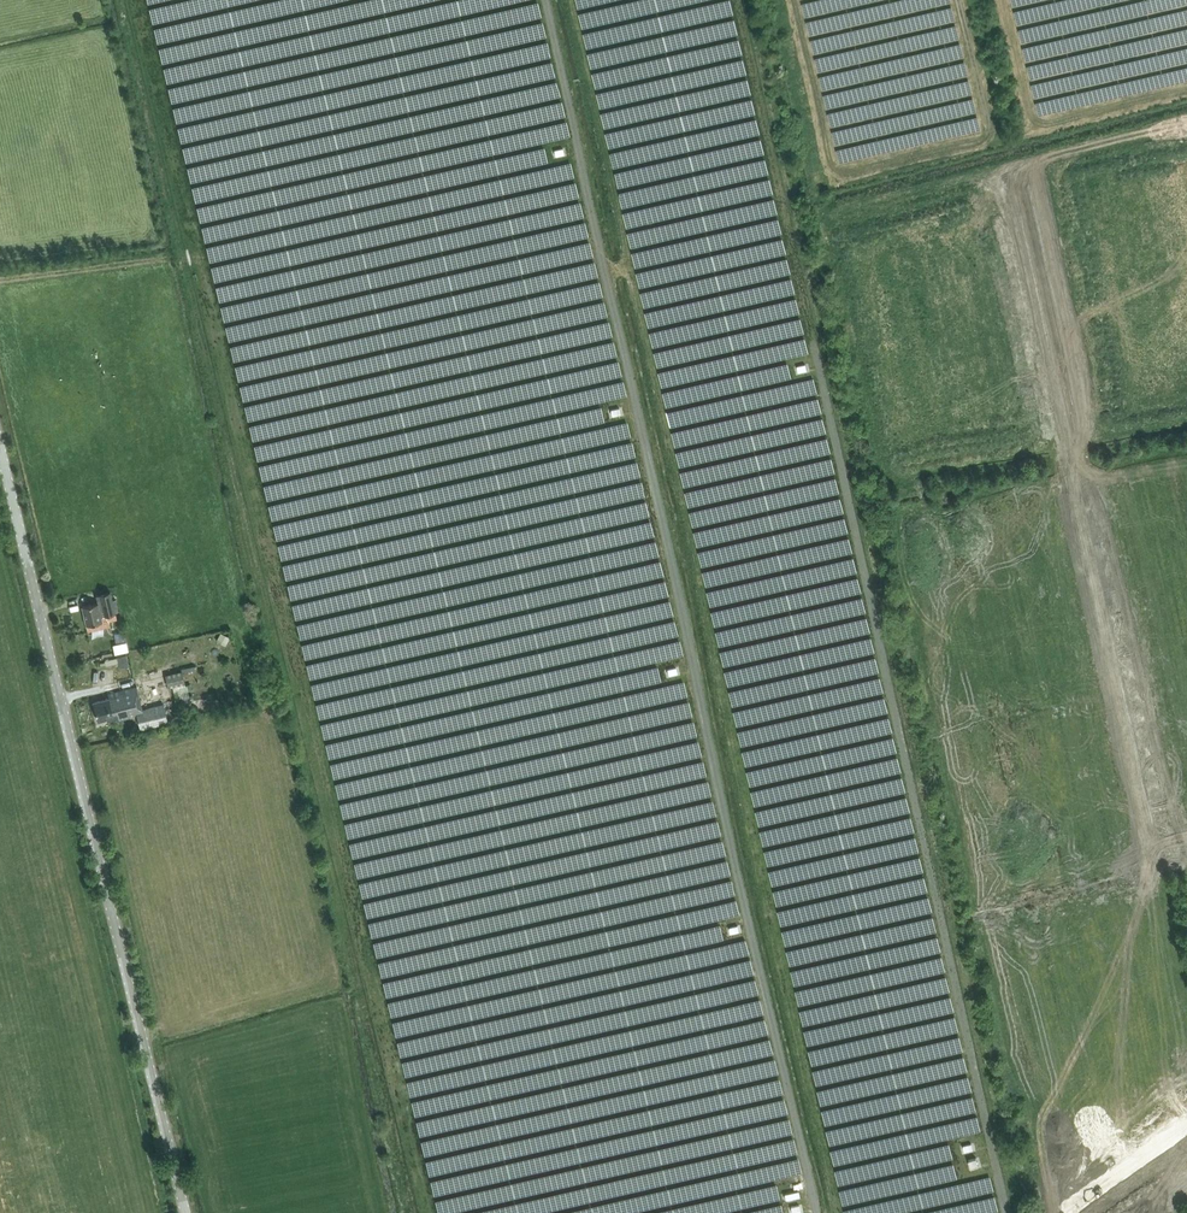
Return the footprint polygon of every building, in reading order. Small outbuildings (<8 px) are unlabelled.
[(1053,60),(1031,64),(1033,77),(1059,72),(1058,68),(1071,65),(1071,64),(1065,64),(1064,61),(1060,62),(1060,60),(1053,61),(1053,60)] [(1038,86),(1044,114),(1075,107),(1072,95),(1061,97),(1058,88),(1057,89),(1055,82),(1038,86)] [(82,606),(86,624),(102,621),(101,615),(116,612),(110,591),(96,595),(98,602),(82,606)] [(184,683),(182,672),(165,675),(168,686),(184,683)] [(163,703),(142,709),(136,686),(108,694),(109,697),(93,701),(98,720),(113,716),(113,719),(120,718),(120,719),(137,715),(140,728),(168,721),(163,703)] [(976,1158),(968,1160),(971,1168),(978,1165),(976,1158)]
